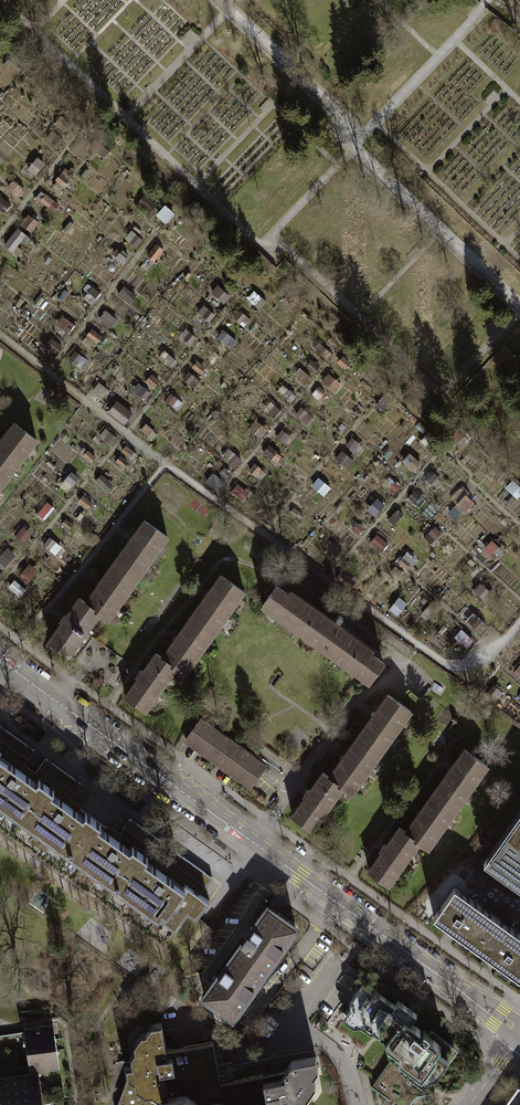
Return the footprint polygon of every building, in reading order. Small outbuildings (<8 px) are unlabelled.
[(37,175),(45,162),(37,156),(28,169),(37,175)] [(45,194),(40,202),(55,211),(59,204),(45,194)] [(5,245),(13,252),(26,236),(18,229),(5,245)] [(219,285),(213,293),(226,303),(232,295),(219,285)] [(324,381),(336,390),(342,383),(329,374),(324,381)] [(110,412),(124,423),(132,413),(117,402),(110,412)] [(0,442),(0,480),(3,483),(37,440),(15,423),(0,442)] [(145,520),(117,559),(128,566),(124,572),(136,581),(168,536),(145,520)] [(117,559),(86,603),(99,612),(109,619),(136,581),(124,572),(128,566),(117,559)] [(221,575),(194,614),(204,621),(200,627),(212,636),(244,591),(221,575)] [(331,625),(276,586),(263,605),(272,611),(274,609),(278,612),(276,614),(294,627),(296,624),(300,627),(298,630),(310,639),(312,636),(316,639),(314,642),(318,644),(321,640),(328,645),(325,649),(334,656),(336,653),(340,656),(338,659),(356,671),(358,669),(362,672),(360,674),(370,681),(383,662),(336,628),(343,618),(339,615),(331,625)] [(68,655),(99,612),(86,603),(80,598),(67,616),(65,616),(60,621),(62,623),(49,642),(68,655)] [(194,614),(162,658),(176,667),(185,674),(212,636),(200,627),(204,621),(194,614)] [(176,667),(162,658),(156,653),(143,671),(141,670),(137,677),(138,678),(125,696),(145,710),(176,667)] [(388,695),(361,733),(371,740),(367,746),(379,755),(411,711),(388,695)] [(264,766),(201,720),(187,740),(199,749),(250,785),(264,766)] [(361,733),(329,777),(343,787),(352,793),(379,755),(367,746),(371,740),(361,733)] [(465,749),(437,788),(448,795),(443,801),(456,810),(487,766),(465,749)] [(21,820),(46,785),(33,775),(18,764),(0,751),(0,805),(21,820)] [(81,784),(46,758),(33,775),(46,785),(64,797),(70,790),(74,793),(81,784)] [(343,787),(329,777),(323,773),(311,790),(308,789),(304,796),(305,798),(292,815),(312,829),(343,787)] [(21,820),(68,854),(93,818),(64,797),(46,785),(21,820)] [(437,788),(406,831),(419,841),(428,848),(456,810),(443,801),(448,795),(437,788)] [(489,857),(519,879),(519,814),(489,857)] [(68,854),(114,887),(140,852),(122,839),(93,818),(68,854)] [(166,844),(130,818),(123,828),(128,831),(122,839),(140,852),(153,861),(166,844)] [(419,841),(406,831),(400,827),(387,845),(385,844),(380,850),(382,852),(369,870),(388,884),(419,841)] [(153,861),(140,852),(114,887),(176,931),(181,923),(188,913),(196,919),(209,901),(200,894),(169,872),(153,861)] [(212,877),(177,852),(170,861),(174,864),(169,872),(200,894),(212,877)] [(433,916),(475,946),(497,916),(455,887),(433,916)] [(273,910),(268,907),(204,996),(232,1016),(296,927),(273,910)] [(515,975),(519,968),(519,933),(497,916),(475,946),(515,975)] [(379,1028),(393,1038),(407,1019),(410,1022),(417,1013),(398,1000),(395,1004),(375,990),(373,993),(362,985),(354,996),(358,999),(346,1016),(360,1026),(363,1022),(376,1032),(379,1028)] [(410,1022),(407,1019),(393,1038),(388,1045),(397,1052),(372,1087),(386,1097),(382,1103),(385,1104),(406,1104),(425,1078),(428,1081),(428,1080),(431,1082),(455,1049),(431,1032),(430,1034),(424,1029),(423,1031),(410,1022)] [(289,1102),(305,1100),(304,1095),(311,1085),(315,1084),(313,1069),(318,1068),(316,1056),(291,1061),(286,1069),(236,1079),(232,1061),(218,1064),(213,1041),(167,1050),(162,1022),(151,1024),(152,1031),(140,1033),(141,1037),(138,1042),(134,1043),(136,1054),(130,1055),(132,1065),(125,1067),(127,1077),(117,1104),(289,1104),(289,1102)] [(29,1066),(37,1065),(59,1062),(53,1027),(24,1031),(29,1066)] [(37,1065),(29,1066),(31,1077),(0,1081),(0,1104),(43,1104),(37,1065)] [(518,1085),(504,1104),(519,1104),(519,1087),(518,1085)]
